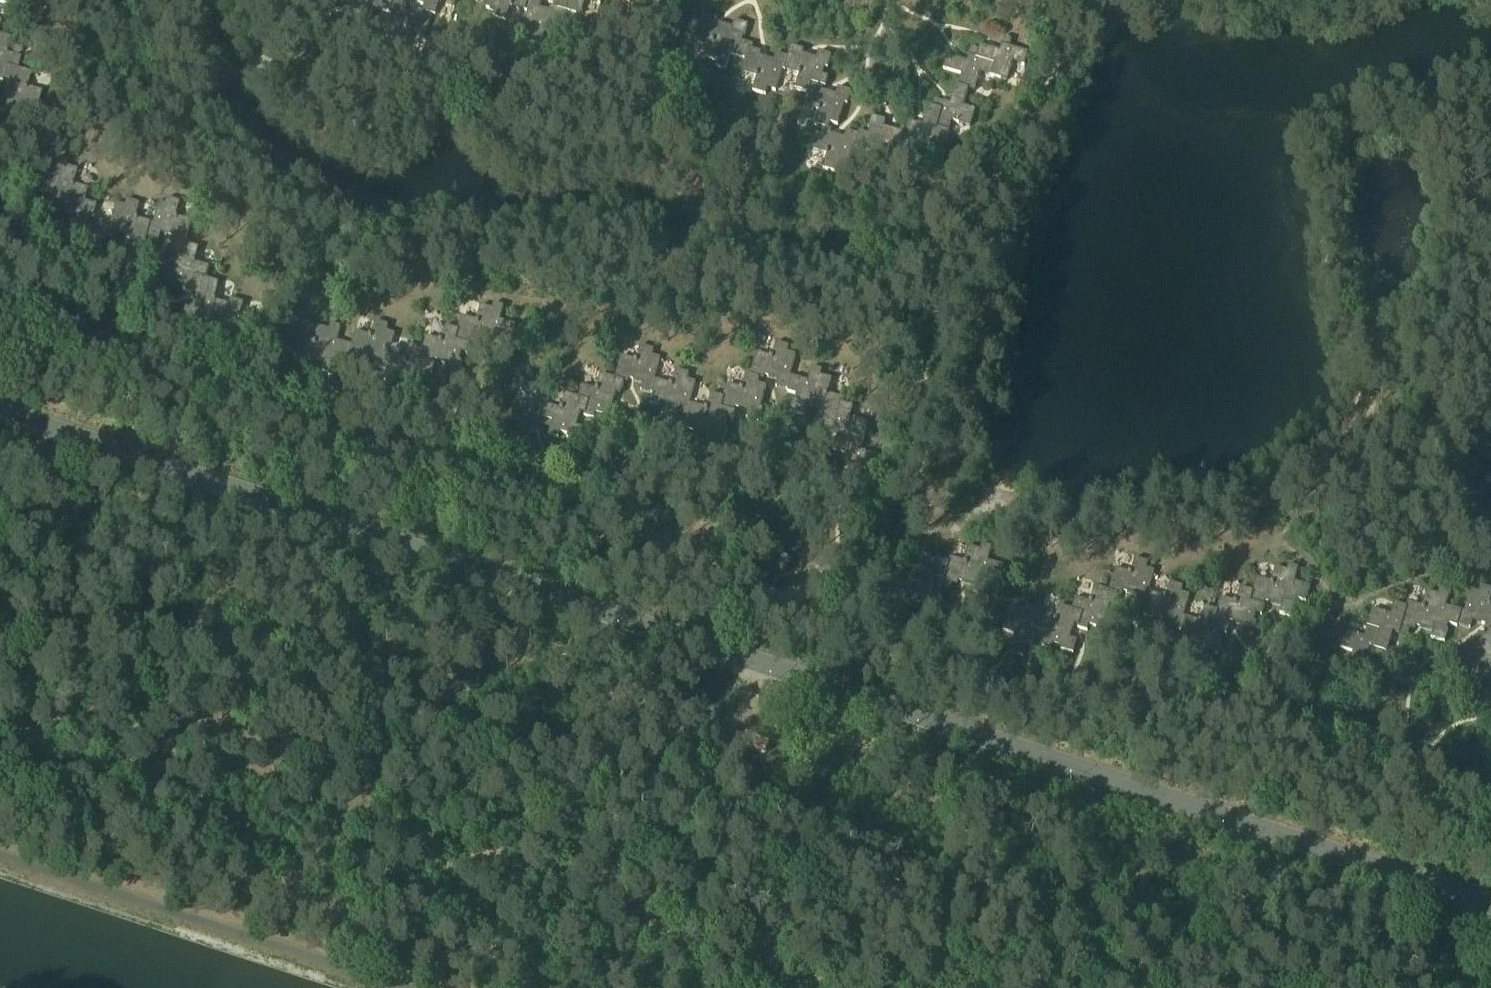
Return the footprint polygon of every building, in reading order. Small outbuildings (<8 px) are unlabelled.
[(12,10),(14,2),(21,4),(22,0),(0,0),(0,7),(12,10)] [(349,15),(360,18),(358,25),(369,28),(373,13),(392,18),(385,40),(393,42),(392,47),(407,52),(411,37),(424,41),(431,19),(434,20),(438,6),(454,10),(457,0),(418,0),(416,8),(424,10),(422,16),(421,16),(419,20),(403,16),(406,8),(393,4),(394,2),(386,0),(354,0),(349,15)] [(485,12),(494,15),(492,21),(506,25),(510,10),(527,15),(521,36),(529,38),(527,45),(541,49),(544,36),(550,38),(552,33),(561,35),(567,16),(581,20),(586,4),(600,8),(602,0),(561,0),(557,14),(549,12),(549,14),(540,12),(542,4),(529,1),(529,0),(489,0),(485,12)] [(702,18),(695,43),(710,47),(706,62),(718,64),(716,71),(726,73),(729,59),(745,63),(741,77),(756,81),(752,97),(765,100),(766,93),(776,96),(781,74),(798,79),(794,94),(808,98),(805,111),(818,115),(815,128),(818,129),(812,154),(826,157),(823,172),(835,175),(837,170),(846,172),(851,151),(870,156),(867,172),(877,174),(878,169),(888,172),(892,157),(907,161),(909,156),(922,159),(925,148),(944,153),(950,126),(970,131),(974,113),(962,111),(967,93),(974,95),(979,77),(990,79),(989,81),(1006,85),(1011,65),(1025,69),(1028,55),(1009,51),(1011,42),(1003,40),(999,54),(979,49),(976,61),(968,60),(967,66),(946,61),(943,73),(961,78),(958,89),(955,88),(950,108),(934,104),(932,111),(928,110),(923,130),(908,126),(906,133),(900,132),(899,137),(884,133),(883,137),(869,133),(868,138),(859,136),(859,139),(846,136),(844,142),(830,139),(832,133),(828,132),(829,128),(837,130),(843,108),(847,109),(850,96),(837,93),(836,100),(822,96),(823,92),(825,92),(827,82),(822,80),(824,72),(828,73),(831,60),(818,57),(816,64),(802,60),(804,55),(791,52),(788,62),(775,58),(773,65),(760,62),(761,56),(751,54),(752,49),(742,46),(743,40),(731,37),(733,32),(715,27),(717,22),(702,18)] [(5,88),(0,107),(0,113),(7,115),(4,128),(22,133),(26,116),(40,120),(42,110),(38,109),(41,96),(25,92),(29,78),(16,75),(20,61),(6,57),(9,42),(0,40),(0,87),(5,88)] [(36,172),(32,188),(39,190),(38,196),(51,199),(50,205),(65,209),(62,223),(68,225),(66,231),(62,230),(58,244),(72,247),(74,241),(87,244),(86,248),(100,251),(102,246),(114,249),(117,241),(142,248),(139,258),(150,260),(151,254),(155,255),(159,237),(172,240),(171,246),(175,247),(171,259),(176,260),(172,273),(165,271),(161,285),(174,289),(175,285),(183,287),(181,294),(195,297),(192,309),(184,307),(181,320),(194,323),(195,321),(203,323),(202,328),(212,331),(214,324),(229,328),(223,348),(236,352),(241,333),(253,336),(258,320),(240,315),(244,303),(230,299),(229,305),(213,301),(217,286),(206,283),(209,271),(192,266),(196,250),(185,247),(191,227),(176,223),(180,206),(167,203),(165,209),(156,207),(151,227),(133,223),(137,208),(124,205),(123,211),(113,209),(108,229),(92,225),(96,210),(83,207),(85,197),(80,196),(81,191),(72,189),(76,174),(65,171),(66,165),(56,162),(52,176),(36,172)] [(299,338),(292,363),(306,367),(307,363),(323,367),(324,362),(337,365),(338,360),(349,363),(350,359),(361,361),(362,357),(375,360),(374,368),(386,371),(383,381),(396,385),(397,381),(411,385),(409,392),(423,396),(426,382),(423,381),(425,373),(431,375),(434,362),(446,364),(445,372),(460,375),(462,363),(459,360),(460,355),(467,356),(470,342),(500,349),(502,341),(511,343),(515,327),(500,323),(504,308),(492,305),(491,310),(480,307),(477,322),(460,318),(457,329),(445,326),(441,341),(425,337),(422,349),(408,346),(404,361),(389,358),(395,334),(386,332),(388,326),(374,322),(371,337),(353,333),(350,345),(336,342),(340,327),(329,324),(328,330),(315,327),(311,341),(299,338)] [(512,403),(509,420),(520,423),(515,442),(529,445),(533,426),(549,430),(548,436),(560,439),(561,434),(569,436),(568,440),(579,442),(582,430),(575,428),(578,414),(583,415),(583,416),(593,419),(594,414),(602,416),(601,420),(615,423),(618,408),(612,406),(614,398),(618,399),(622,383),(627,384),(628,381),(640,384),(638,394),(651,397),(649,405),(662,408),(663,405),(678,408),(676,416),(686,418),(684,429),(697,432),(698,429),(713,432),(711,440),(724,443),(726,430),(724,430),(726,422),(732,423),(735,409),(748,412),(746,420),(757,422),(764,387),(757,386),(758,380),(762,381),(763,378),(777,381),(775,388),(788,391),(787,396),(808,400),(807,405),(810,406),(809,412),(821,415),(820,420),(826,421),(824,429),(838,432),(834,453),(840,455),(838,463),(862,468),(860,477),(872,480),(879,450),(870,448),(869,454),(861,453),(867,424),(850,420),(852,408),(840,405),(842,399),(828,396),(831,379),(822,377),(822,374),(810,371),(808,382),(789,378),(794,355),(787,354),(788,347),(775,344),(772,358),(755,354),(750,377),(745,376),(742,390),(727,386),(724,398),(709,395),(706,408),(690,405),(695,383),(687,382),(688,375),(674,371),(671,385),(655,382),(659,365),(650,363),(653,351),(640,348),(637,360),(620,357),(615,378),(600,375),(596,390),(581,386),(578,399),(563,396),(561,408),(546,405),(547,398),(534,395),(532,407),(512,403)] [(888,589),(883,605),(895,608),(889,628),(903,632),(909,612),(914,614),(917,605),(931,610),(937,591),(950,595),(953,585),(978,592),(982,579),(1012,588),(1021,558),(981,546),(978,554),(967,551),(962,568),(935,559),(932,571),(915,566),(906,594),(888,589)] [(1007,617),(1001,635),(1011,637),(1006,653),(1022,658),(1031,631),(1043,635),(1039,648),(1050,652),(1052,646),(1059,648),(1059,651),(1071,655),(1076,641),(1072,639),(1076,627),(1107,636),(1112,621),(1107,620),(1111,606),(1117,608),(1122,592),(1134,596),(1133,602),(1146,606),(1143,618),(1157,622),(1158,617),(1171,621),(1168,630),(1180,633),(1177,641),(1194,647),(1195,644),(1205,647),(1203,653),(1217,657),(1223,637),(1224,637),(1229,622),(1242,626),(1239,637),(1250,641),(1258,617),(1261,618),(1265,606),(1280,611),(1282,604),(1295,608),(1297,601),(1305,603),(1310,586),(1294,581),(1299,568),(1287,565),(1285,572),(1275,569),(1271,584),(1256,580),(1252,593),(1239,589),(1235,603),(1220,598),(1216,612),(1204,608),(1199,625),(1182,620),(1189,596),(1180,593),(1182,587),(1170,583),(1165,599),(1148,594),(1157,566),(1134,559),(1129,573),(1115,569),(1108,592),(1094,588),(1089,603),(1075,599),(1071,612),(1059,609),(1055,624),(1040,619),(1042,612),(1029,608),(1026,619),(1017,616),(1016,620),(1007,617)] [(1340,651),(1351,654),(1346,673),(1359,676),(1365,657),(1381,661),(1383,653),(1387,655),(1392,635),(1407,639),(1408,632),(1414,633),(1415,629),(1432,634),(1434,628),(1446,631),(1447,626),(1457,628),(1457,626),(1469,629),(1471,623),(1488,628),(1485,637),(1477,635),(1471,656),(1468,656),(1464,669),(1477,673),(1479,666),(1490,669),(1490,607),(1487,606),(1490,594),(1490,591),(1479,587),(1477,594),(1469,591),(1463,613),(1445,608),(1449,594),(1439,591),(1437,598),(1425,595),(1422,608),(1407,604),(1405,610),(1393,607),(1390,618),(1370,612),(1363,639),(1344,634),(1340,651)] [(770,740),(748,732),(742,748),(764,756),(770,740)]
